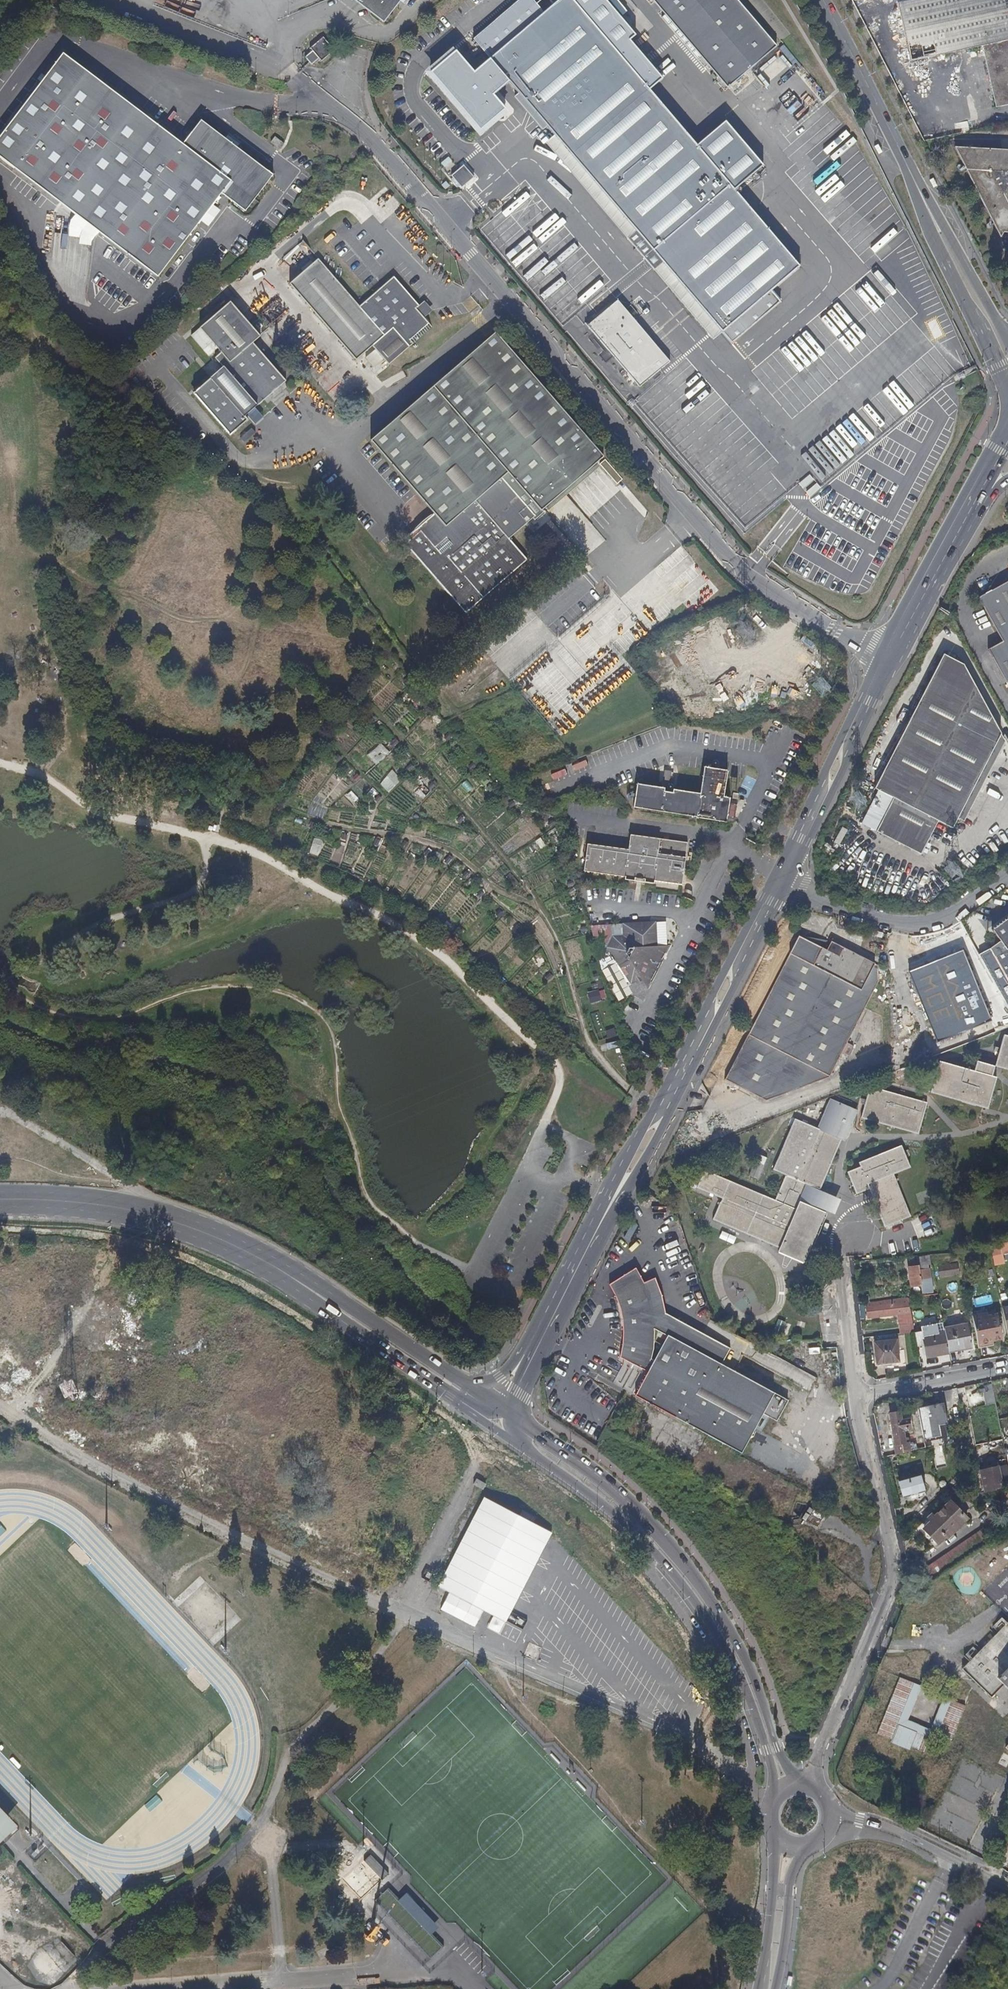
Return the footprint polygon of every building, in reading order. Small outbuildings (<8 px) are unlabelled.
[(399,0),(365,0),(368,8),(371,7),(385,18),(399,0)] [(732,195),(695,150),(648,93),(572,0),(550,0),(555,7),(545,14),(533,0),(520,0),(473,39),(490,61),(475,74),(494,96),(509,84),(519,96),(515,99),(518,103),(519,102),(541,129),(540,131),(543,134),(547,130),(549,133),(613,210),(621,220),(645,249),(660,267),(690,242),(680,230),(695,217),(700,222),(732,195)] [(603,0),(572,0),(648,93),(661,82),(630,44),(636,40),(603,0)] [(734,0),(651,0),(727,93),(777,52),(734,0)] [(897,3),(901,19),(910,62),(943,54),(983,45),(998,108),(1007,105),(1007,0),(913,0),(897,3)] [(321,61),(336,50),(325,36),(310,48),(313,51),(306,56),(312,65),(320,59),(321,61)] [(203,118),(184,141),(65,48),(0,132),(0,151),(157,274),(222,191),(246,209),(274,173),(203,118)] [(494,96),(475,74),(457,52),(432,73),(480,131),(506,110),(494,96)] [(987,67),(963,71),(964,75),(971,73),(973,86),(985,85),(987,98),(992,97),(987,67)] [(760,171),(724,127),(695,150),(732,195),(760,171)] [(613,210),(549,133),(540,140),(612,227),(621,220),(613,210)] [(286,142),(277,135),(273,141),(282,148),(286,142)] [(955,147),(987,212),(999,236),(1007,223),(1007,151),(955,147)] [(461,189),(473,179),(463,167),(451,177),(461,189)] [(751,278),(781,254),(732,195),(700,222),(695,217),(680,230),(690,242),(660,267),(702,319),(751,278)] [(645,249),(621,220),(612,227),(636,256),(642,251),(645,249)] [(90,247),(96,228),(85,225),(79,243),(90,247)] [(432,325),(424,316),(429,313),(421,303),(418,305),(394,276),(360,304),(303,238),(298,243),(313,261),(289,282),(355,359),(371,345),(388,364),(432,325)] [(702,319),(660,267),(645,249),(642,251),(636,256),(693,327),(702,319)] [(711,330),(761,290),(751,278),(702,319),(711,330)] [(645,345),(594,283),(562,308),(600,353),(605,348),(619,365),(645,345)] [(285,379),(252,341),(260,334),(231,300),(200,325),(220,349),(214,354),(223,364),(193,389),(230,432),(248,416),(245,413),(247,411),(255,405),(285,379)] [(432,310),(424,300),(421,303),(429,313),(432,310)] [(538,506),(601,452),(493,327),(430,381),(503,467),(498,472),(427,389),(369,438),(430,510),(402,534),(405,537),(401,540),(461,610),(523,556),(505,534),(529,513),(538,506)] [(263,414),(255,405),(247,411),(255,421),(263,414)] [(619,475),(609,463),(602,455),(596,460),(604,470),(603,472),(611,482),(619,475)] [(531,515),(540,507),(538,506),(529,513),(531,515)] [(998,588),(974,602),(978,609),(982,616),(998,645),(984,652),(996,673),(1007,694),(1007,582),(998,588)] [(973,784),(988,758),(999,737),(990,718),(975,690),(963,665),(956,661),(943,653),(939,661),(926,686),(913,711),(900,737),(887,762),(874,787),(879,790),(893,796),(884,813),(876,829),(900,842),(920,852),(929,834),(937,819),(950,826),(955,818),(960,809),(973,784)] [(961,821),(1002,742),(999,737),(988,758),(973,784),(960,809),(955,818),(961,821)] [(380,744),(367,755),(376,765),(389,753),(380,744)] [(725,821),(729,796),(722,795),(726,769),(703,765),(701,776),(700,784),(699,791),(693,790),(685,789),(678,788),(672,787),(671,790),(663,789),(663,785),(653,784),(644,782),(635,781),(635,782),(634,791),(631,805),(647,807),(665,810),(682,813),(694,815),(694,816),(704,817),(725,821)] [(388,793),(401,781),(392,771),(379,783),(388,793)] [(346,797),(354,804),(359,798),(351,792),(346,797)] [(732,822),(736,797),(729,796),(725,821),(732,822)] [(682,871),(686,841),(671,839),(648,836),(629,833),(627,848),(605,844),(586,842),(585,850),(582,869),(598,871),(623,875),(623,877),(632,879),(633,876),(643,878),(642,880),(652,882),(653,879),(659,880),(680,883),(682,871)] [(1001,926),(990,934),(997,946),(987,952),(989,956),(998,974),(1007,992),(1007,921),(1001,926)] [(645,945),(654,922),(641,922),(622,923),(623,936),(612,936),(606,947),(615,961),(629,984),(634,973),(640,974),(650,948),(645,945)] [(859,1015),(868,999),(875,984),(875,968),(868,964),(854,957),(842,951),(837,960),(812,947),(796,939),(791,949),(780,972),(764,1002),(752,1025),(737,1054),(722,1083),(744,1094),(761,1103),(783,1095),(806,1087),(826,1079),(834,1064),(840,1067),(845,1057),(839,1054),(843,1045),(851,1031),(859,1015)] [(842,951),(829,944),(796,939),(812,947),(837,960),(842,951)] [(644,978),(656,949),(645,945),(650,948),(640,974),(634,973),(644,978)] [(975,996),(957,952),(932,962),(905,973),(920,1012),(932,1042),(985,1021),(975,996)] [(606,999),(602,989),(587,994),(591,1005),(606,999)] [(994,1073),(1007,1076),(1007,1042),(1002,1041),(993,1072),(975,1067),(972,1078),(991,1083),(994,1073)] [(637,1068),(641,1062),(636,1059),(633,1066),(637,1068)] [(986,1115),(995,1084),(991,1083),(972,1078),(936,1068),(928,1099),(934,1101),(986,1115)] [(856,1123),(884,1132),(915,1141),(925,1110),(866,1091),(856,1123)] [(816,1230),(822,1214),(810,1209),(796,1203),(803,1186),(817,1191),(820,1183),(826,1169),(838,1141),(826,1136),(808,1128),(791,1121),(789,1125),(783,1140),(770,1172),(782,1177),(772,1202),(757,1197),(731,1186),(701,1173),(685,1212),(711,1212),(717,1215),(725,1218),(731,1222),(743,1230),(757,1240),(769,1250),(782,1259),(786,1262),(803,1261),(808,1248),(816,1230)] [(783,1140),(789,1125),(781,1122),(775,1136),(783,1140)] [(910,1217),(893,1175),(909,1168),(901,1147),(857,1164),(859,1169),(846,1174),(853,1192),(867,1187),(884,1228),(910,1217)] [(749,1177),(758,1181),(766,1158),(758,1155),(749,1177)] [(992,1250),(993,1265),(1002,1265),(1001,1249),(992,1250)] [(950,1267),(948,1259),(937,1262),(939,1269),(950,1267)] [(932,1269),(931,1262),(920,1264),(920,1267),(920,1270),(929,1269),(932,1269)] [(931,1279),(929,1269),(920,1270),(920,1267),(910,1269),(911,1280),(912,1284),(912,1287),(922,1286),(922,1283),(925,1283),(925,1280),(931,1279)] [(726,1378),(713,1371),(721,1355),(699,1343),(657,1320),(654,1300),(643,1305),(637,1288),(629,1273),(602,1290),(608,1299),(611,1306),(614,1314),(615,1323),(616,1332),(617,1340),(616,1348),(613,1363),(639,1378),(629,1396),(658,1414),(668,1421),(676,1426),(735,1457),(755,1421),(768,1428),(779,1407),(726,1378)] [(654,1300),(648,1284),(637,1288),(643,1305),(654,1300)] [(910,1312),(908,1298),(902,1299),(904,1313),(910,1312)] [(904,1313),(902,1299),(867,1303),(869,1317),(904,1313)] [(1003,1339),(998,1315),(974,1320),(978,1344),(993,1341),(1003,1339)] [(775,1334),(786,1338),(790,1325),(779,1321),(775,1334)] [(973,1348),(969,1324),(945,1329),(945,1333),(949,1353),(973,1348)] [(949,1353),(945,1333),(924,1337),(927,1353),(928,1358),(949,1354),(949,1353)] [(927,1353),(924,1337),(916,1339),(919,1355),(927,1353)] [(899,1362),(896,1341),(875,1343),(877,1364),(899,1362)] [(726,1378),(734,1362),(721,1355),(713,1371),(726,1378)] [(811,1389),(817,1377),(780,1361),(775,1373),(811,1389)] [(992,1392),(984,1394),(986,1404),(995,1402),(992,1392)] [(948,1423),(943,1403),(919,1409),(926,1439),(942,1436),(940,1425),(948,1423)] [(912,1429),(910,1419),(903,1421),(901,1412),(890,1414),(898,1455),(912,1451),(910,1443),(905,1444),(905,1440),(907,1440),(905,1431),(912,1429)] [(1007,1459),(997,1461),(998,1467),(980,1471),(985,1492),(997,1489),(995,1484),(1002,1483),(1003,1488),(1007,1486),(1007,1463),(1007,1459)] [(927,1492),(922,1474),(901,1480),(906,1498),(927,1492)] [(986,1501),(984,1494),(977,1497),(979,1506),(986,1501)] [(440,1588),(496,1617),(506,1622),(552,1534),(533,1524),(523,1518),(486,1499),(440,1588)] [(952,1531),(966,1517),(951,1502),(935,1518),(932,1521),(924,1529),(939,1544),(946,1537),(948,1538),(954,1532),(952,1531)] [(533,1524),(536,1518),(526,1513),(523,1518),(533,1524)] [(953,1567),(989,1543),(981,1532),(918,1574),(926,1585),(953,1567)] [(443,1612),(475,1629),(476,1628),(484,1613),(452,1596),(443,1612)] [(499,1635),(506,1622),(496,1617),(489,1630),(499,1635)] [(1007,1682),(1007,1623),(1005,1626),(1003,1624),(998,1628),(1001,1630),(976,1656),(974,1654),(970,1658),(972,1661),(963,1671),(992,1699),(1005,1686),(1007,1682)] [(539,1659),(544,1649),(533,1644),(528,1654),(539,1659)] [(539,1659),(528,1654),(526,1658),(538,1663),(539,1659)] [(898,1727),(916,1684),(899,1677),(875,1737),(909,1751),(916,1734),(898,1727)] [(433,1765),(421,1776),(425,1780),(437,1769),(433,1765)] [(145,1805),(149,1811),(161,1804),(158,1798),(145,1805)] [(0,1810),(0,1844),(17,1828),(0,1810)] [(416,1876),(421,1870),(406,1854),(401,1859),(416,1876)] [(440,1926),(407,1891),(399,1899),(433,1934),(440,1926)] [(620,1920),(638,1905),(634,1900),(616,1916),(620,1920)]
